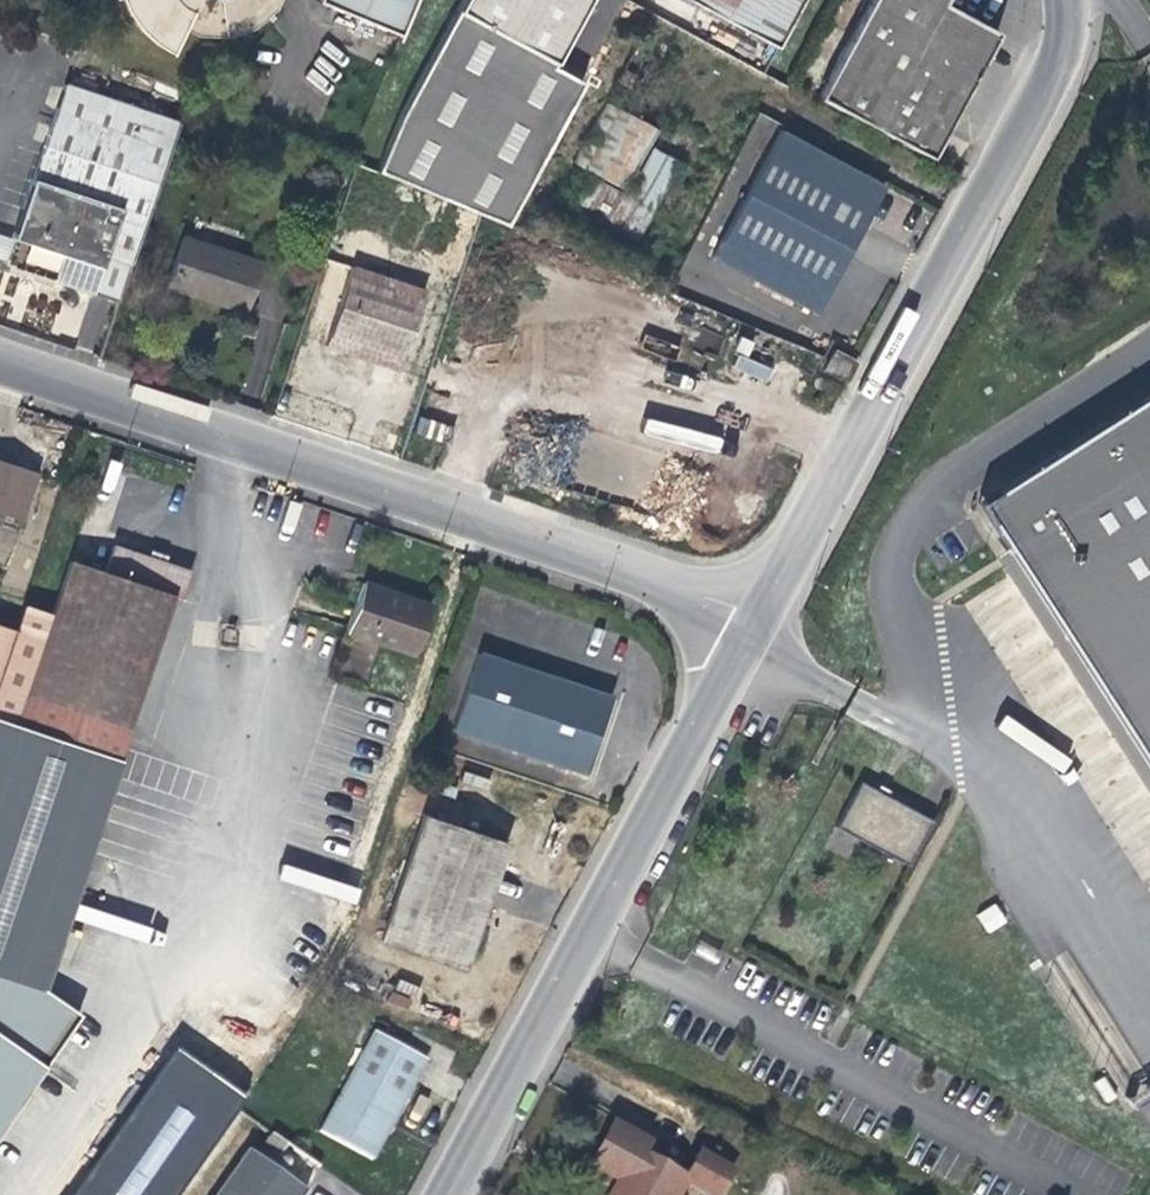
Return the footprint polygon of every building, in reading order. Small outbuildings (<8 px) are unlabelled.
[(124,6),(139,27),(152,40),(173,52),(186,31),(202,36),(217,37),(232,35),(248,30),(256,25),(268,15),(277,0),(122,0),(124,6)] [(398,34),(412,0),(318,0),(398,34)] [(455,8),(397,115),(374,170),(395,179),(477,213),(505,225),(582,83),(550,65),(552,60),(585,0),(459,0),(455,8)] [(568,64),(586,73),(623,0),(600,0),(568,64)] [(774,44),(798,0),(691,0),(774,44)] [(819,95),(837,105),(926,153),(962,88),(993,32),(939,2),(940,0),(871,0),(819,95)] [(117,301),(177,120),(64,81),(22,208),(4,263),(80,288),(117,301)] [(572,160),(670,214),(703,156),(650,127),(604,102),(572,160)] [(883,185),(780,130),(712,256),(813,311),(853,239),(883,185)] [(239,310),(255,261),(181,237),(166,285),(199,296),(239,310)] [(377,361),(398,368),(422,292),(350,267),(324,343),(377,361)] [(769,365),(735,351),(730,364),(746,370),(764,377),(769,365)] [(1149,775),(1149,402),(977,514),(1149,775)] [(448,424),(421,418),(416,436),(444,442),(448,424)] [(21,519),(37,474),(0,462),(0,513),(21,519)] [(977,514),(964,522),(1149,803),(1149,775),(977,514)] [(37,1006),(81,871),(115,769),(112,768),(171,591),(183,595),(192,567),(167,559),(116,542),(106,570),(71,559),(52,615),(23,606),(14,631),(0,674),(0,1129),(78,1019),(37,1006)] [(345,629),(412,652),(429,605),(370,585),(361,582),(345,629)] [(14,631),(0,626),(0,674),(14,631)] [(610,697),(477,654),(452,727),(585,771),(599,729),(610,697)] [(835,824),(908,864),(933,819),(860,779),(835,824)] [(502,840),(424,815),(381,941),(430,957),(460,968),(483,896),(502,840)] [(988,930),(1007,919),(996,902),(977,913),(988,930)] [(319,1130),(371,1159),(401,1103),(423,1060),(372,1032),(319,1130)] [(617,1180),(624,1183),(618,1194),(667,1194),(677,1176),(678,1173),(641,1152),(645,1143),(612,1124),(588,1165),(617,1180)] [(306,1194),(268,1168),(283,1146),(268,1136),(253,1158),(245,1152),(215,1194),(305,1194),(306,1194)] [(697,1151),(682,1178),(685,1180),(714,1194),(730,1170),(697,1151)] [(677,1176),(667,1194),(677,1194),(685,1180),(682,1178),(677,1176)] [(624,1183),(617,1180),(608,1194),(618,1194),(624,1183)]
